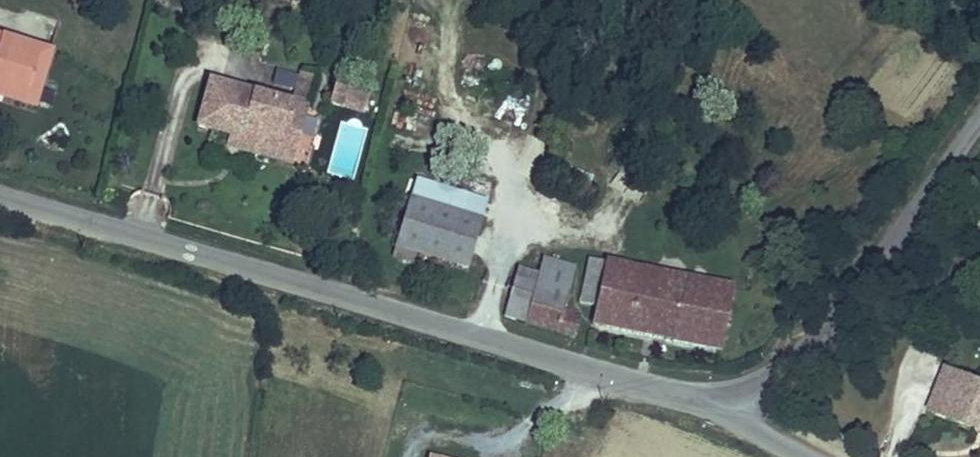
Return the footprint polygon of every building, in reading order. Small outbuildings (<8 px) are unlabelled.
[(34,83),(44,46),(0,34),(0,35),(0,72),(34,83)] [(39,111),(57,50),(44,46),(34,83),(0,72),(0,98),(39,111)] [(295,91),(309,95),(314,75),(300,71),(295,91)] [(282,152),(297,102),(210,79),(196,128),(229,137),(282,152)] [(335,88),(328,107),(343,110),(350,92),(335,88)] [(370,98),(350,92),(343,110),(363,116),(370,98)] [(294,169),(312,106),(297,102),(282,152),(229,137),(226,149),(294,169)] [(393,250),(470,271),(490,200),(414,178),(393,250)] [(734,287),(592,254),(581,297),(598,301),(594,320),(722,347),(734,287)] [(504,313),(578,333),(585,313),(570,310),(580,267),(544,257),(540,272),(517,266),(504,313)] [(945,368),(926,413),(979,435),(979,381),(945,368)]
